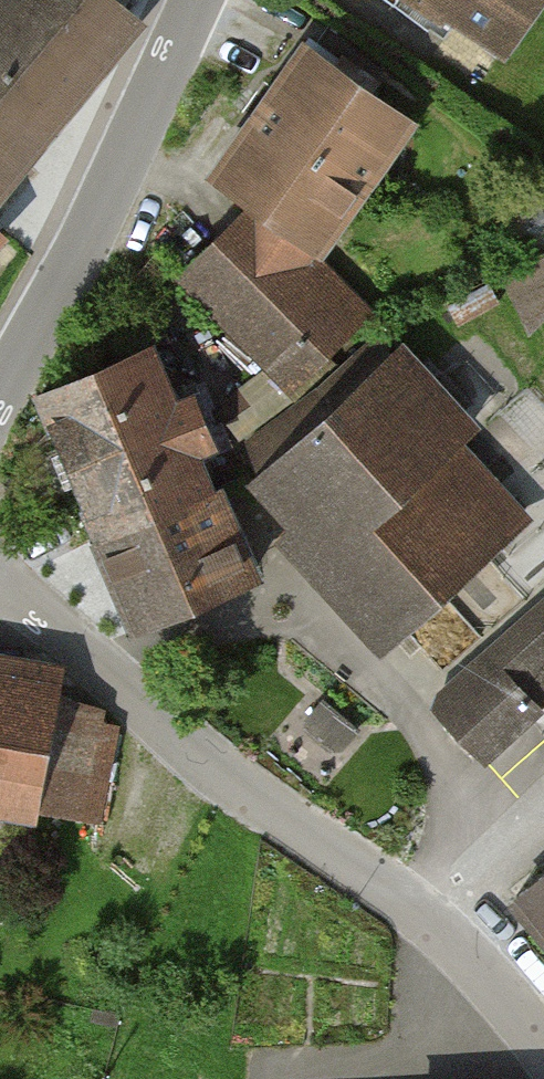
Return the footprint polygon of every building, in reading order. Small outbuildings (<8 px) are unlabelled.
[(155,31),(118,0),(40,0),(0,43),(0,213),(155,31)] [(503,67),(543,8),(543,0),(406,0),(503,67)] [(422,126),(312,44),(211,179),(250,212),(330,266),(422,126)] [(330,266),(250,212),(180,286),(316,416),(245,482),(291,531),(270,550),(388,662),(535,524),(467,461),(487,438),(330,266)] [(12,242),(0,233),(0,255),(12,242)] [(167,345),(34,399),(84,520),(216,467),(167,345)] [(216,467),(84,520),(133,642),(266,589),(216,467)] [(427,701),(488,770),(543,720),(543,717),(536,708),(543,701),(543,597),(427,701)] [(38,827),(64,668),(0,660),(0,820),(38,827)] [(499,908),(543,961),(543,873),(499,908)]
